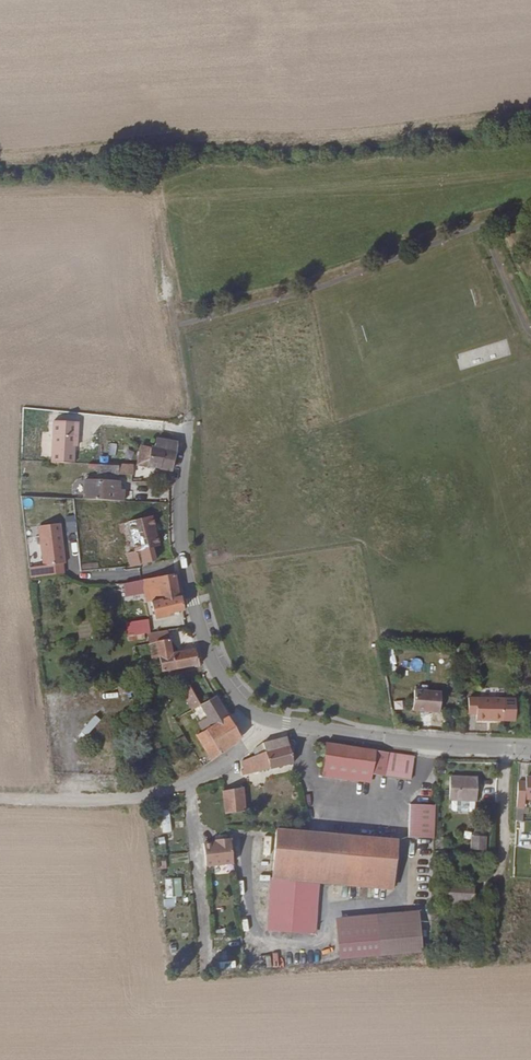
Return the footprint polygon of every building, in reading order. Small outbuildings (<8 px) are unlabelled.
[(54,421),(52,462),(74,463),(75,447),(75,436),(78,436),(79,422),(54,421)] [(178,454),(179,443),(157,440),(156,449),(146,447),(142,465),(175,470),(178,454)] [(115,455),(118,444),(110,443),(108,454),(115,455)] [(117,467),(99,465),(98,475),(116,476),(117,467)] [(148,493),(148,480),(135,481),(135,493),(148,493)] [(87,481),(85,500),(121,501),(121,491),(117,490),(118,482),(87,481)] [(160,544),(153,516),(129,522),(136,550),(160,544)] [(43,565),(65,563),(60,523),(39,526),(43,565)] [(98,561),(82,565),(83,571),(99,567),(98,561)] [(175,574),(143,580),(144,586),(158,584),(160,598),(179,595),(175,574)] [(129,582),(123,582),(125,595),(131,594),(144,591),(144,586),(143,580),(129,582)] [(144,586),(144,591),(149,591),(151,600),(150,601),(153,618),(167,615),(167,613),(182,610),(179,595),(160,598),(158,584),(144,586)] [(137,630),(137,635),(146,634),(147,634),(146,623),(133,625),(134,631),(137,630)] [(149,643),(154,643),(167,641),(165,631),(147,634),(146,634),(149,643)] [(154,643),(160,673),(173,670),(170,653),(167,641),(154,643)] [(170,653),(173,670),(198,665),(193,648),(170,653)] [(179,691),(190,711),(198,706),(186,687),(179,691)] [(438,712),(440,693),(414,690),(412,710),(438,712)] [(501,720),(501,696),(465,696),(465,714),(473,714),(473,720),(501,720)] [(513,696),(501,696),(501,720),(512,720),(513,696)] [(191,729),(216,768),(236,752),(240,739),(214,697),(198,706),(208,721),(191,729)] [(293,773),(283,742),(282,739),(260,751),(261,754),(254,757),(256,764),(239,770),(243,786),(293,773)] [(367,781),(369,773),(373,749),(321,740),(318,772),(367,781)] [(407,779),(411,756),(373,749),(369,773),(407,779)] [(237,788),(243,786),(239,770),(234,774),(237,788)] [(476,803),(477,779),(449,777),(448,802),(476,803)] [(515,808),(523,808),(523,801),(530,801),(530,778),(523,778),(523,783),(516,783),(515,808)] [(433,837),(434,803),(408,801),(407,835),(433,837)] [(163,832),(172,831),(171,809),(162,809),(163,832)] [(343,884),(347,835),(275,829),(269,923),(314,926),(318,883),(343,884)] [(396,838),(347,835),(343,884),(393,889),(396,838)] [(209,865),(237,864),(236,837),(208,838),(209,865)] [(483,852),(482,840),(469,840),(469,851),(483,852)] [(182,877),(165,878),(166,896),(183,896),(182,877)] [(472,907),(473,884),(443,883),(442,906),(472,907)] [(163,899),(164,907),(177,905),(176,897),(163,899)] [(421,953),(416,913),(333,922),(338,962),(421,953)] [(278,953),(265,956),(268,967),(280,964),(278,953)] [(220,961),(221,969),(238,967),(237,959),(220,961)]
